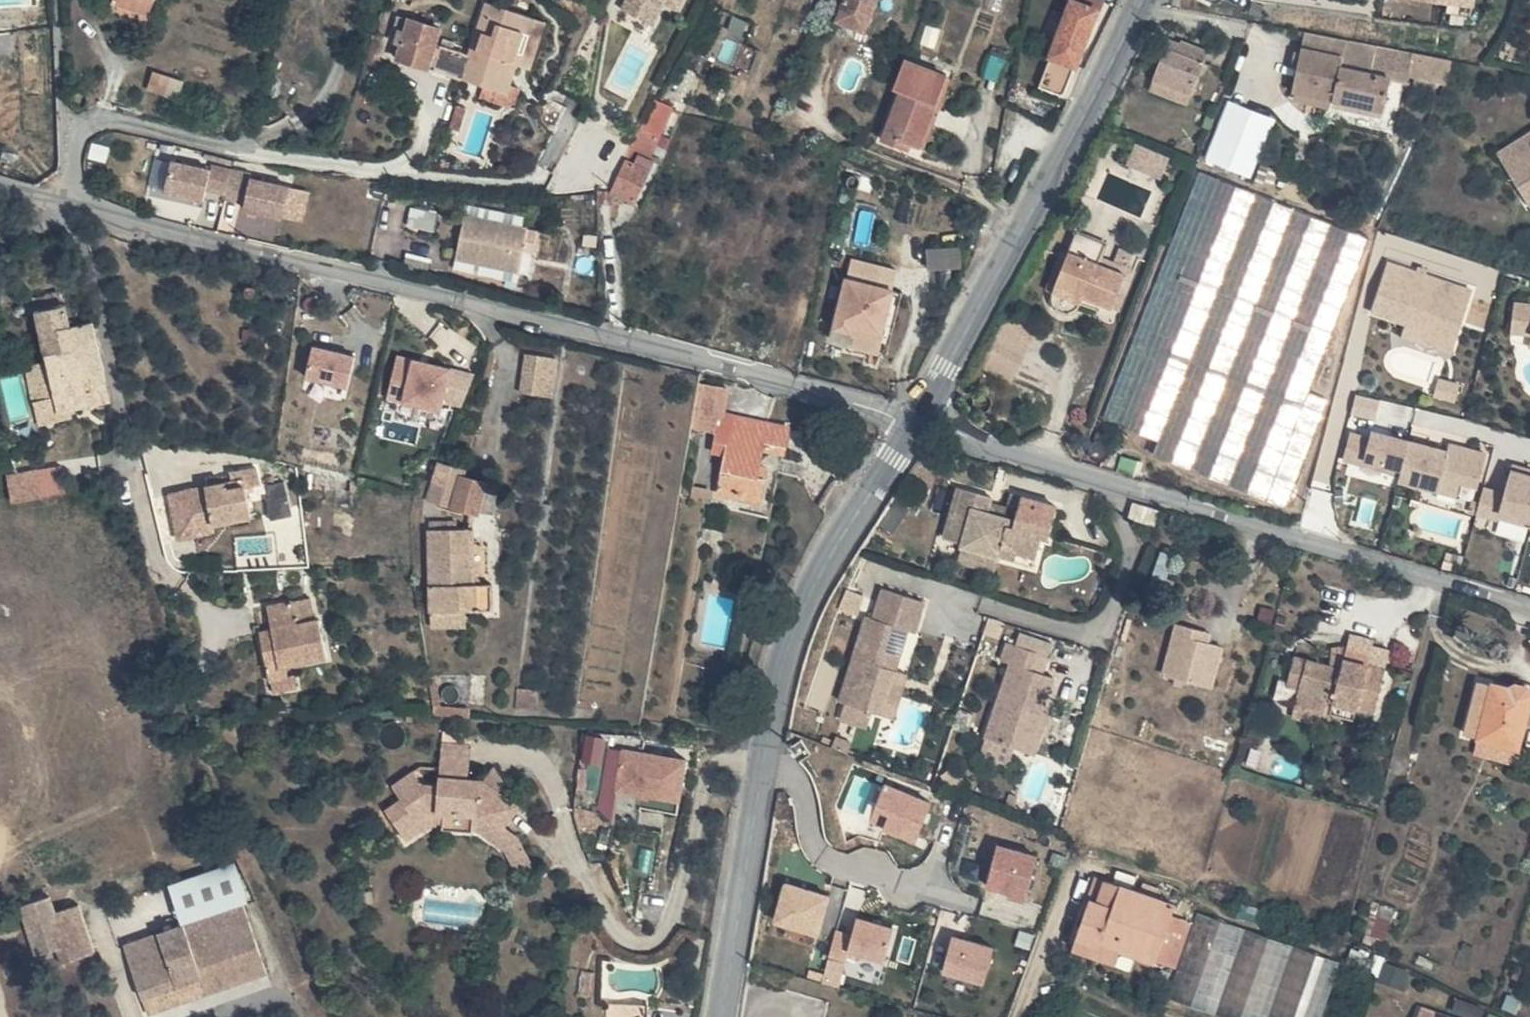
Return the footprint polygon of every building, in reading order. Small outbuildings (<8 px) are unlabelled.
[(622,6),(654,20),(663,0),(624,0),(622,6)] [(831,14),(861,23),(867,0),(835,0),(831,14)] [(1044,76),(1064,84),(1097,0),(1073,0),(1044,76)] [(466,55),(449,50),(441,75),(479,86),(502,93),(505,83),(510,66),(516,67),(532,17),(483,1),(466,55)] [(441,75),(449,50),(431,44),(438,26),(392,11),(386,30),(391,32),(388,41),(395,45),(390,58),(422,69),(441,75)] [(540,19),(532,17),(516,67),(525,70),(540,19)] [(1280,80),(1385,101),(1396,42),(1300,24),(1291,22),(1280,80)] [(1207,49),(1170,32),(1152,75),(1189,91),(1207,49)] [(1445,52),(1396,42),(1391,68),(1433,77),(1445,52)] [(943,65),(903,51),(892,79),(898,81),(933,93),(943,65)] [(159,71),(133,60),(126,76),(152,87),(159,71)] [(1189,91),(1152,75),(1147,85),(1185,101),(1189,91)] [(933,93),(898,81),(881,132),(892,136),(895,128),(910,133),(918,136),(933,93)] [(511,85),(505,83),(502,93),(479,86),(475,95),(505,103),(511,85)] [(1050,90),(1037,86),(1030,102),(1043,108),(1050,90)] [(619,150),(643,164),(650,151),(644,147),(671,97),(655,88),(619,150)] [(1253,175),(1276,114),(1230,96),(1207,157),(1253,175)] [(1509,138),(1518,155),(1502,163),(1522,195),(1529,190),(1529,124),(1509,138)] [(895,128),(892,136),(907,141),(910,133),(895,128)] [(1518,155),(1509,138),(1493,148),(1502,163),(1518,155)] [(1171,155),(1138,141),(1129,163),(1162,177),(1171,155)] [(610,166),(636,179),(643,164),(619,150),(610,166)] [(206,170),(167,161),(160,191),(199,200),(206,170)] [(636,179),(610,166),(603,179),(629,193),(636,179)] [(1317,390),(1369,227),(1192,171),(1112,420),(1160,436),(1154,457),(1293,501),(1328,393),(1317,390)] [(285,188),(246,179),(239,209),(278,218),(285,188)] [(428,215),(399,209),(396,225),(425,231),(428,215)] [(531,227),(458,214),(449,262),(516,271),(520,249),(527,250),(531,227)] [(1081,229),(1072,249),(1103,260),(1110,240),(1081,229)] [(931,266),(964,265),(964,245),(930,245),(931,266)] [(1124,245),(1116,266),(1130,271),(1137,251),(1124,245)] [(1072,249),(1065,247),(1048,287),(1056,289),(1072,249)] [(1072,249),(1056,289),(1085,301),(1089,292),(1116,303),(1130,271),(1116,266),(1103,260),(1072,249)] [(1477,285),(1390,257),(1373,311),(1409,323),(1405,334),(1456,350),(1477,285)] [(889,287),(842,276),(827,338),(846,342),(875,349),(889,287)] [(899,289),(889,287),(875,349),(886,350),(899,289)] [(1515,331),(1529,333),(1529,300),(1518,299),(1515,331)] [(53,346),(49,332),(43,309),(25,313),(22,302),(10,306),(23,353),(53,346)] [(53,346),(23,353),(24,359),(26,366),(4,371),(12,410),(38,404),(41,419),(68,412),(64,397),(89,391),(76,337),(73,328),(49,332),(53,346)] [(309,377),(352,385),(358,349),(314,342),(309,377)] [(543,358),(518,352),(512,373),(538,379),(543,358)] [(392,400),(470,408),(474,364),(396,356),(392,400)] [(538,379),(512,373),(507,392),(533,399),(538,379)] [(1442,376),(1437,394),(1457,399),(1462,381),(1442,376)] [(93,407),(89,391),(64,397),(68,412),(93,407)] [(1362,392),(1358,410),(1378,415),(1382,397),(1362,392)] [(705,400),(700,424),(697,440),(689,479),(730,489),(735,468),(727,467),(729,455),(735,432),(756,437),(761,413),(705,400)] [(685,439),(697,440),(700,424),(688,421),(685,439)] [(382,451),(369,448),(367,457),(380,461),(382,451)] [(738,458),(729,455),(727,467),(735,468),(738,458)] [(419,460),(414,484),(436,490),(441,473),(442,466),(419,460)] [(1514,461),(1499,515),(1529,523),(1529,466),(1514,461)] [(11,469),(13,498),(67,493),(64,464),(11,469)] [(972,480),(940,470),(925,518),(945,525),(944,529),(976,538),(978,533),(992,538),(990,542),(1012,549),(1021,518),(1028,520),(1038,489),(1001,478),(1001,480),(991,509),(985,507),(986,503),(967,497),(969,489),(972,480)] [(436,490),(433,505),(460,511),(467,481),(446,474),(441,473),(436,490)] [(985,493),(969,489),(967,497),(986,503),(985,507),(991,509),(1001,480),(990,477),(985,493)] [(244,498),(239,480),(156,500),(165,542),(200,534),(199,529),(235,521),(230,501),(244,498)] [(272,514),(290,514),(289,480),(271,481),(272,514)] [(1483,511),(1501,513),(1504,485),(1486,483),(1483,511)] [(436,490),(414,484),(411,500),(433,505),(436,490)] [(269,494),(253,498),(256,511),(272,508),(269,494)] [(448,543),(468,544),(463,521),(416,533),(431,597),(445,597),(448,543)] [(976,538),(944,529),(939,544),(971,554),(976,538)] [(239,556),(271,553),(269,533),(237,536),(239,556)] [(476,578),(468,544),(448,543),(445,597),(431,597),(435,615),(470,607),(499,600),(495,574),(476,578)] [(898,583),(858,572),(850,601),(843,599),(817,686),(859,698),(868,665),(857,662),(861,649),(872,652),(884,612),(889,613),(898,583)] [(301,607),(281,610),(285,633),(304,630),(301,607)] [(474,624),(470,607),(435,615),(440,632),(474,624)] [(281,610),(253,614),(256,638),(258,650),(245,652),(250,689),(252,689),(254,700),(277,698),(275,685),(269,686),(268,674),(310,669),(304,630),(285,633),(281,610)] [(1176,623),(1163,673),(1216,686),(1229,637),(1176,623)] [(1013,635),(986,626),(979,647),(988,650),(963,722),(994,732),(1001,712),(1012,715),(1019,693),(1029,663),(1007,655),(1013,635)] [(256,638),(244,640),(245,652),(258,650),(256,638)] [(1303,651),(1269,642),(1262,671),(1274,675),(1270,688),(1306,697),(1309,685),(1334,691),(1349,694),(1360,655),(1319,645),(1316,654),(1303,651)] [(872,652),(861,649),(857,662),(868,665),(872,652)] [(1485,678),(1470,728),(1523,743),(1529,718),(1529,691),(1485,678)] [(1309,685),(1306,697),(1331,704),(1334,691),(1309,685)] [(1303,711),(1306,697),(1270,688),(1266,703),(1303,711)] [(1026,695),(1019,693),(1012,715),(1001,712),(994,732),(1012,737),(1026,695)] [(840,731),(822,724),(817,734),(836,742),(840,731)] [(454,750),(426,748),(422,773),(435,774),(436,785),(451,786),(454,750)] [(665,768),(601,757),(594,798),(659,809),(665,768)] [(492,782),(474,773),(466,787),(451,786),(436,785),(435,774),(422,773),(407,773),(377,792),(386,807),(369,818),(385,842),(413,824),(420,822),(459,823),(467,823),(488,835),(491,831),(504,808),(484,796),(492,782)] [(886,779),(877,806),(892,811),(885,829),(919,841),(935,796),(886,779)] [(459,823),(420,822),(413,824),(385,842),(391,851),(407,840),(409,844),(420,839),(467,843),(496,860),(502,870),(520,858),(507,840),(491,831),(488,835),(467,823),(459,823)] [(988,889),(1032,896),(1039,849),(996,842),(988,889)] [(1158,888),(1088,863),(1080,888),(1069,884),(1054,924),(1078,933),(1080,926),(1135,946),(1158,888)] [(822,934),(834,891),(786,879),(775,921),(822,934)] [(45,958),(27,907),(1,916),(19,964),(45,958)] [(855,932),(836,928),(825,981),(842,984),(849,950),(890,958),(898,922),(859,914),(855,932)] [(1195,1008),(1227,1016),(1324,1016),(1341,956),(1269,935),(1266,943),(1244,937),(1248,924),(1221,917),(1195,1008)] [(247,988),(221,918),(105,958),(124,1012),(175,995),(182,1010),(247,988)] [(987,982),(998,942),(955,931),(945,971),(987,982)] [(852,952),(847,970),(885,979),(889,961),(852,952)] [(1409,988),(1397,1016),(1480,1016),(1450,1010),(1452,1006),(1409,988)] [(175,995),(124,1012),(125,1016),(163,1016),(182,1010),(175,995)] [(623,1005),(580,1005),(580,1016),(623,1016),(623,1005)]
